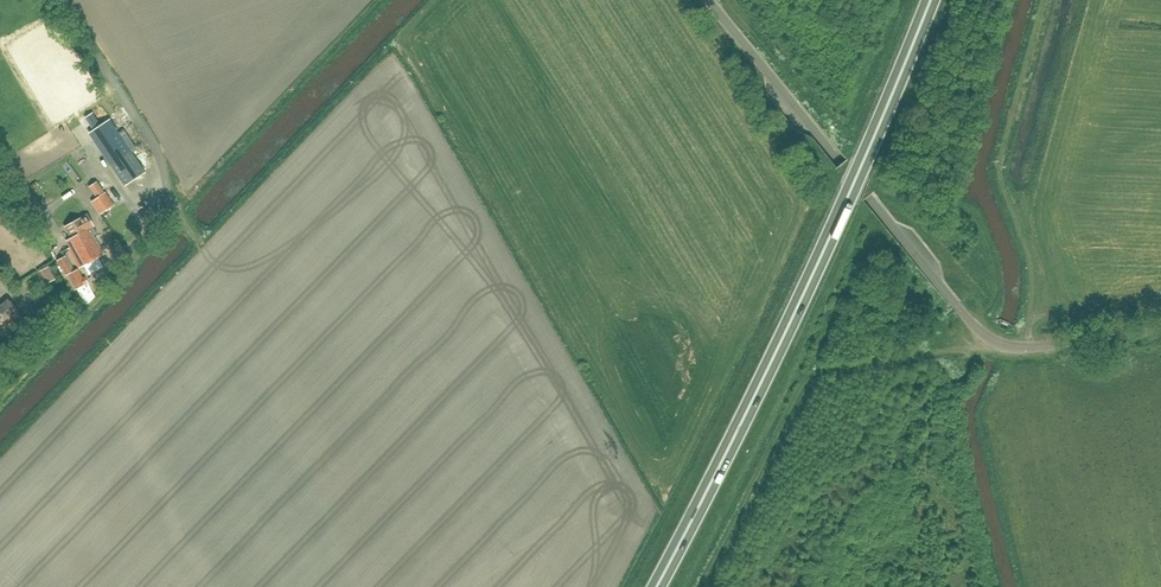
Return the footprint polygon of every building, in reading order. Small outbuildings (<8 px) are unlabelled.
[(99,126),(94,130),(109,153),(104,156),(125,186),(146,172),(109,119),(99,126)] [(90,202),(100,215),(114,205),(105,192),(90,202)] [(71,237),(68,239),(65,240),(69,248),(68,248),(79,267),(104,253),(95,237),(94,238),(89,228),(93,226),(87,215),(65,227),(71,237)] [(66,256),(57,261),(65,276),(67,275),(76,290),(88,283),(84,277),(82,278),(77,269),(74,271),(66,256)] [(48,267),(42,270),(49,282),(55,279),(48,267)] [(6,323),(9,328),(23,318),(8,298),(0,304),(0,328),(6,323)]
